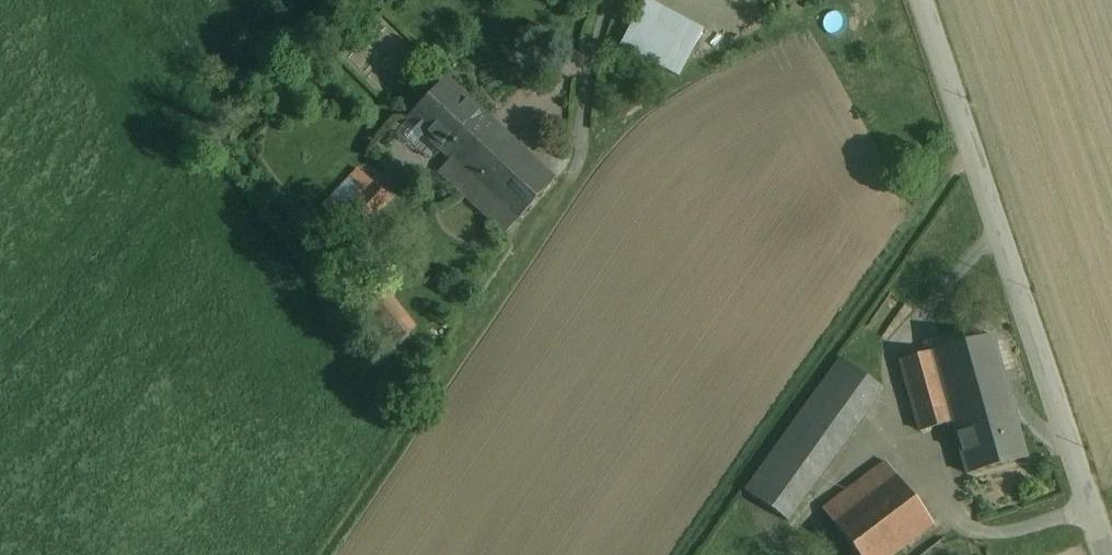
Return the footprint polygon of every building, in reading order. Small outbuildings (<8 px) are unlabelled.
[(648,0),(644,0),(620,46),(679,77),(704,30),(648,0)] [(446,77),(408,117),(452,159),(452,158),(460,165),(496,124),(446,77)] [(496,124),(460,165),(479,183),(518,220),(555,180),(496,124)] [(460,165),(452,158),(452,159),(440,171),(467,196),(479,183),(460,165)] [(359,169),(323,207),(356,238),(392,200),(359,169)] [(518,220),(479,183),(467,196),(506,233),(518,220)] [(378,279),(347,303),(386,353),(417,329),(378,279)] [(993,334),(933,351),(953,422),(967,473),(1028,457),(993,334)] [(953,422),(933,351),(901,360),(921,431),(953,422)] [(837,357),(758,469),(782,487),(790,475),(788,473),(860,372),(837,357)] [(883,387),(860,372),(788,473),(790,475),(782,487),(801,500),(853,429),(883,387)] [(855,486),(826,508),(835,520),(833,522),(857,553),(858,554),(892,554),(933,524),(887,462),(855,486)]
